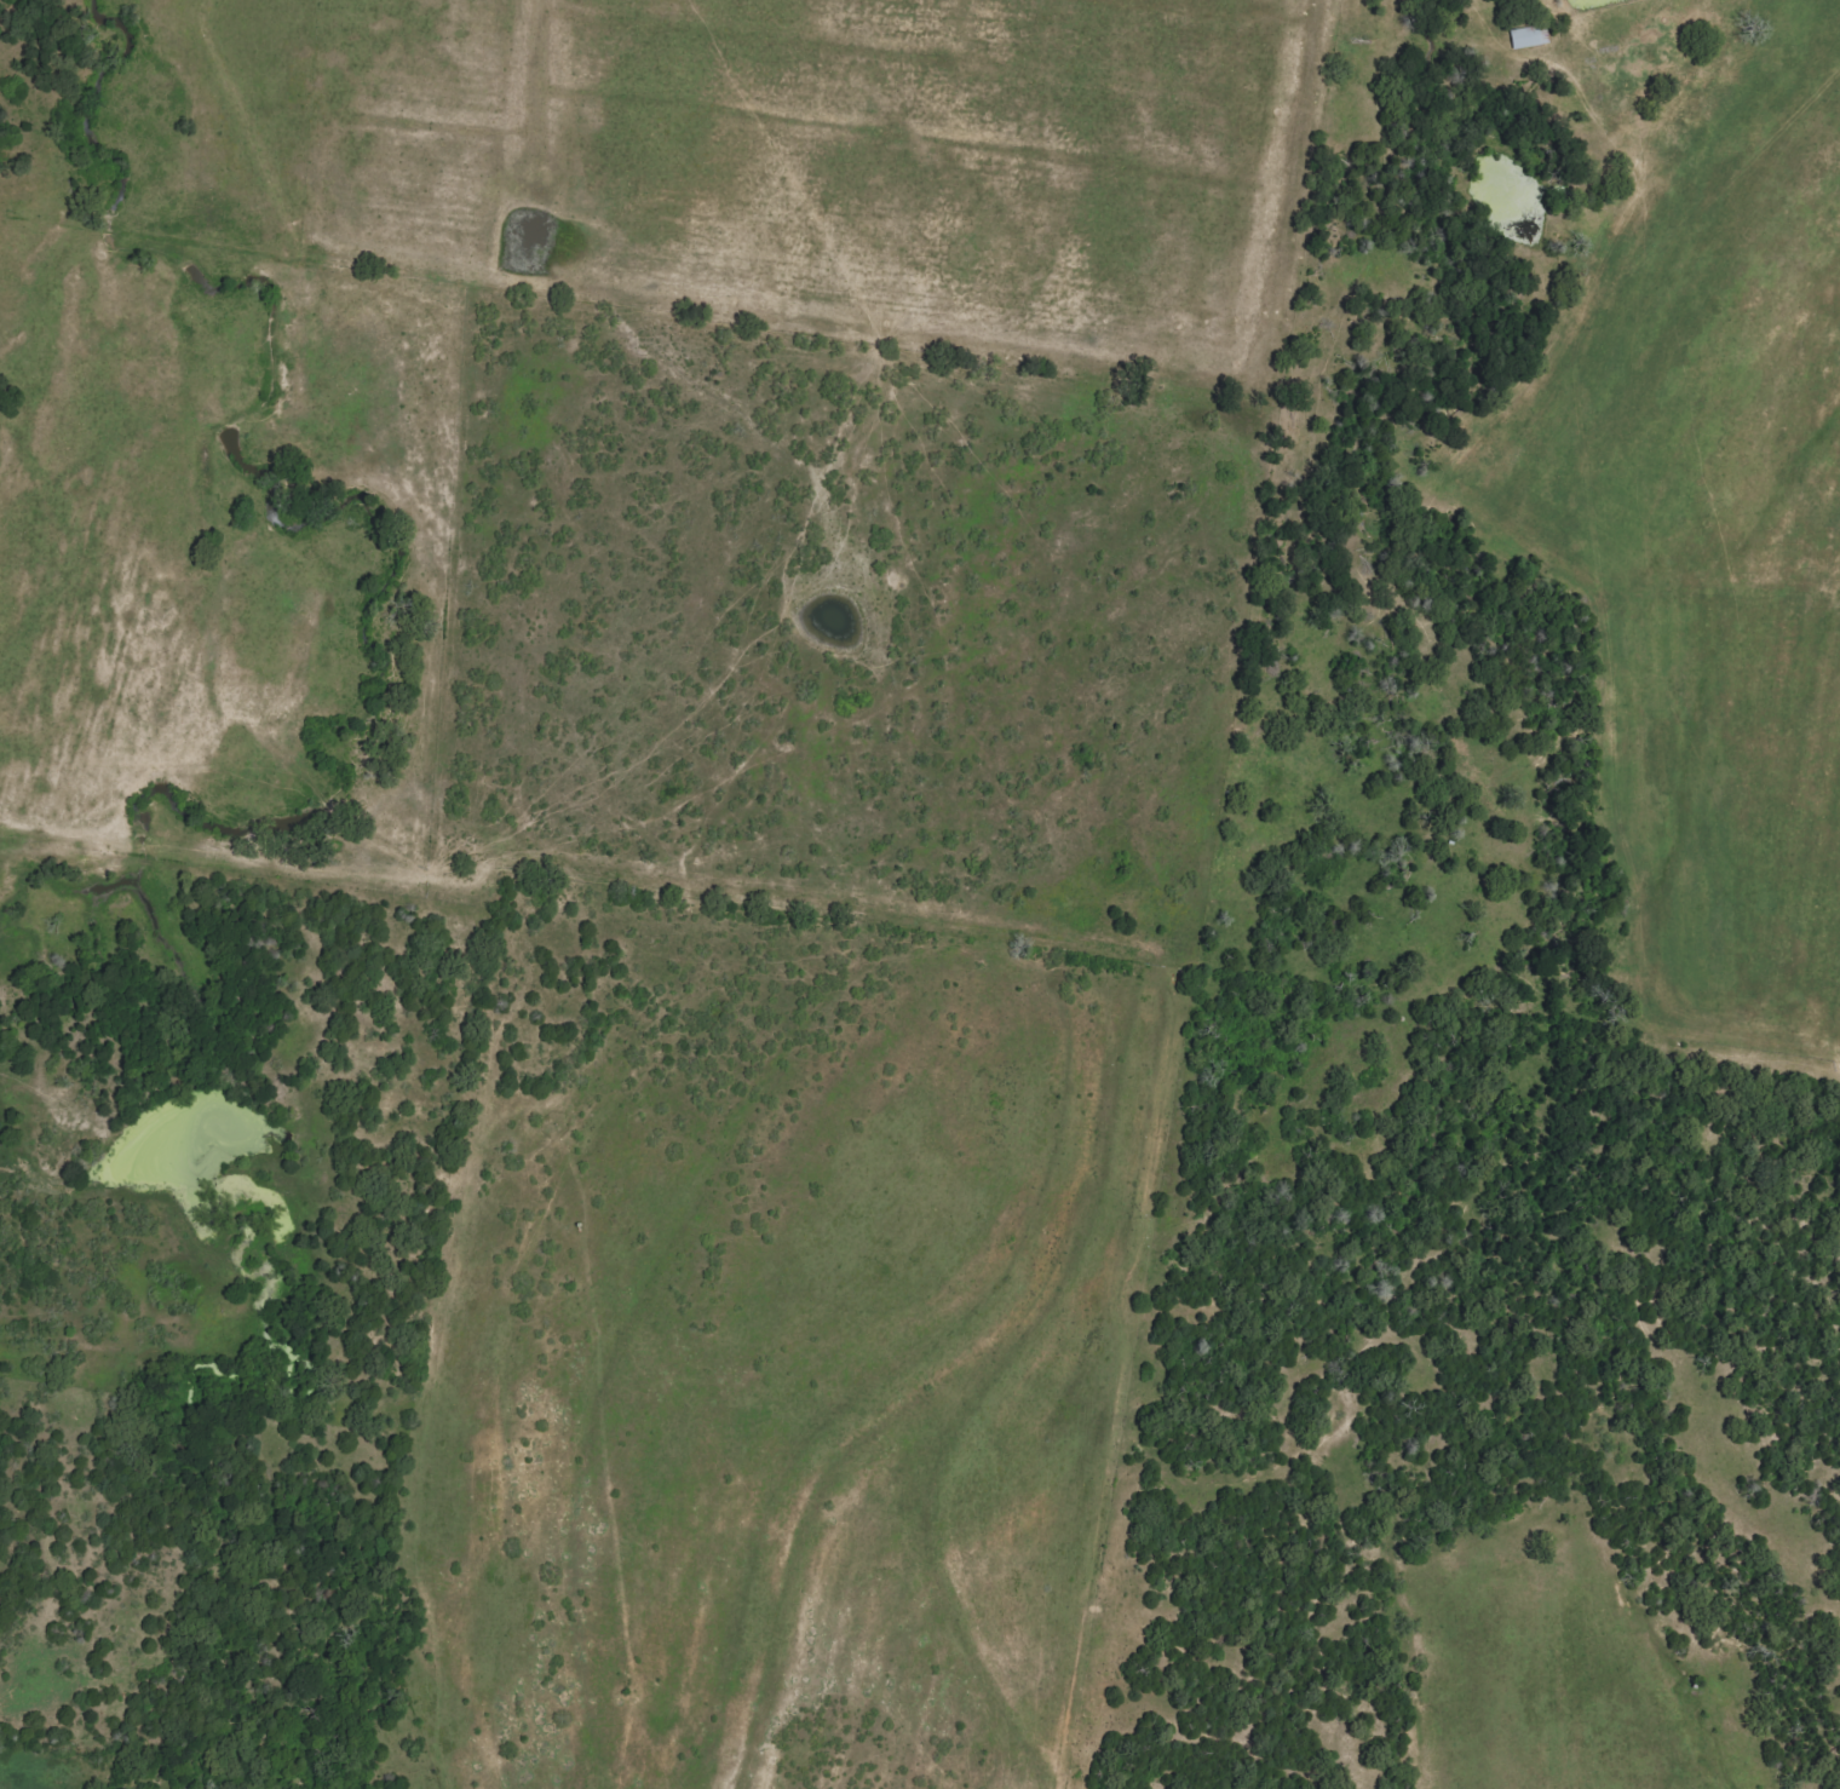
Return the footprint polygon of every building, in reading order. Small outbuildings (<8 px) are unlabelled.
[(1511,31),(1514,51),(1552,43),(1548,24),(1511,31)]
